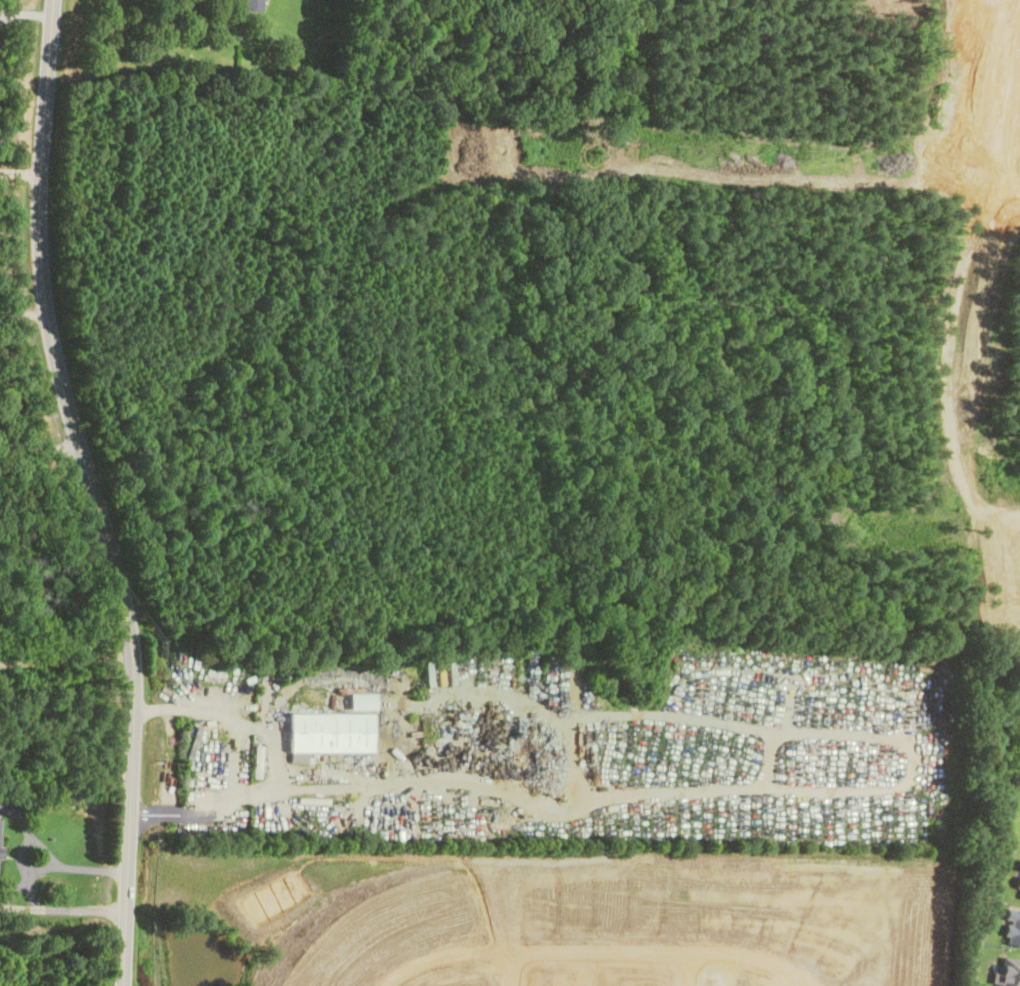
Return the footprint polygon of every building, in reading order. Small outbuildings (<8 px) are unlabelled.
[(240,10),(261,11),(261,0),(240,0),(240,10)] [(372,714),(287,714),(287,752),(372,752),(372,714)]
